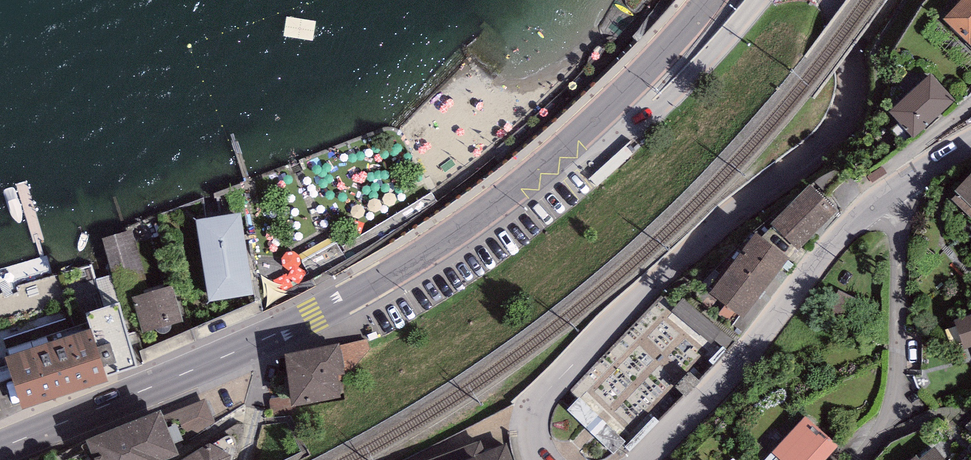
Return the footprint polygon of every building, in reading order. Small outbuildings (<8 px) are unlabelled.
[(944,20),(970,46),(970,0),(963,0),(944,20)] [(954,101),(931,76),(891,113),(914,138),(954,101)] [(640,147),(632,139),(589,179),(597,187),(640,147)] [(955,191),(957,193),(951,200),(970,218),(970,173),(955,191)] [(828,221),(802,192),(765,227),(791,255),(828,221)] [(248,217),(197,222),(206,311),(257,306),(248,217)] [(776,262),(744,237),(699,295),(731,320),(776,262)] [(174,293),(140,302),(149,337),(184,328),(174,293)] [(688,303),(678,314),(713,345),(723,334),(688,303)] [(85,315),(91,333),(106,377),(138,366),(117,304),(85,315)] [(954,320),(965,350),(970,348),(970,314),(954,320)] [(641,325),(578,388),(624,434),(687,372),(641,325)] [(91,333),(7,361),(22,405),(106,377),(91,333)] [(330,348),(277,358),(286,408),(332,399),(328,377),(335,375),(330,348)] [(584,398),(572,410),(616,456),(628,444),(584,398)] [(206,406),(173,418),(181,441),(214,429),(206,406)] [(95,446),(100,459),(181,459),(184,459),(169,419),(95,446)] [(776,454),(782,459),(823,459),(835,446),(806,421),(776,454)] [(439,459),(501,459),(496,448),(486,452),(475,445),(439,459)] [(919,459),(942,459),(932,449),(919,459)]
